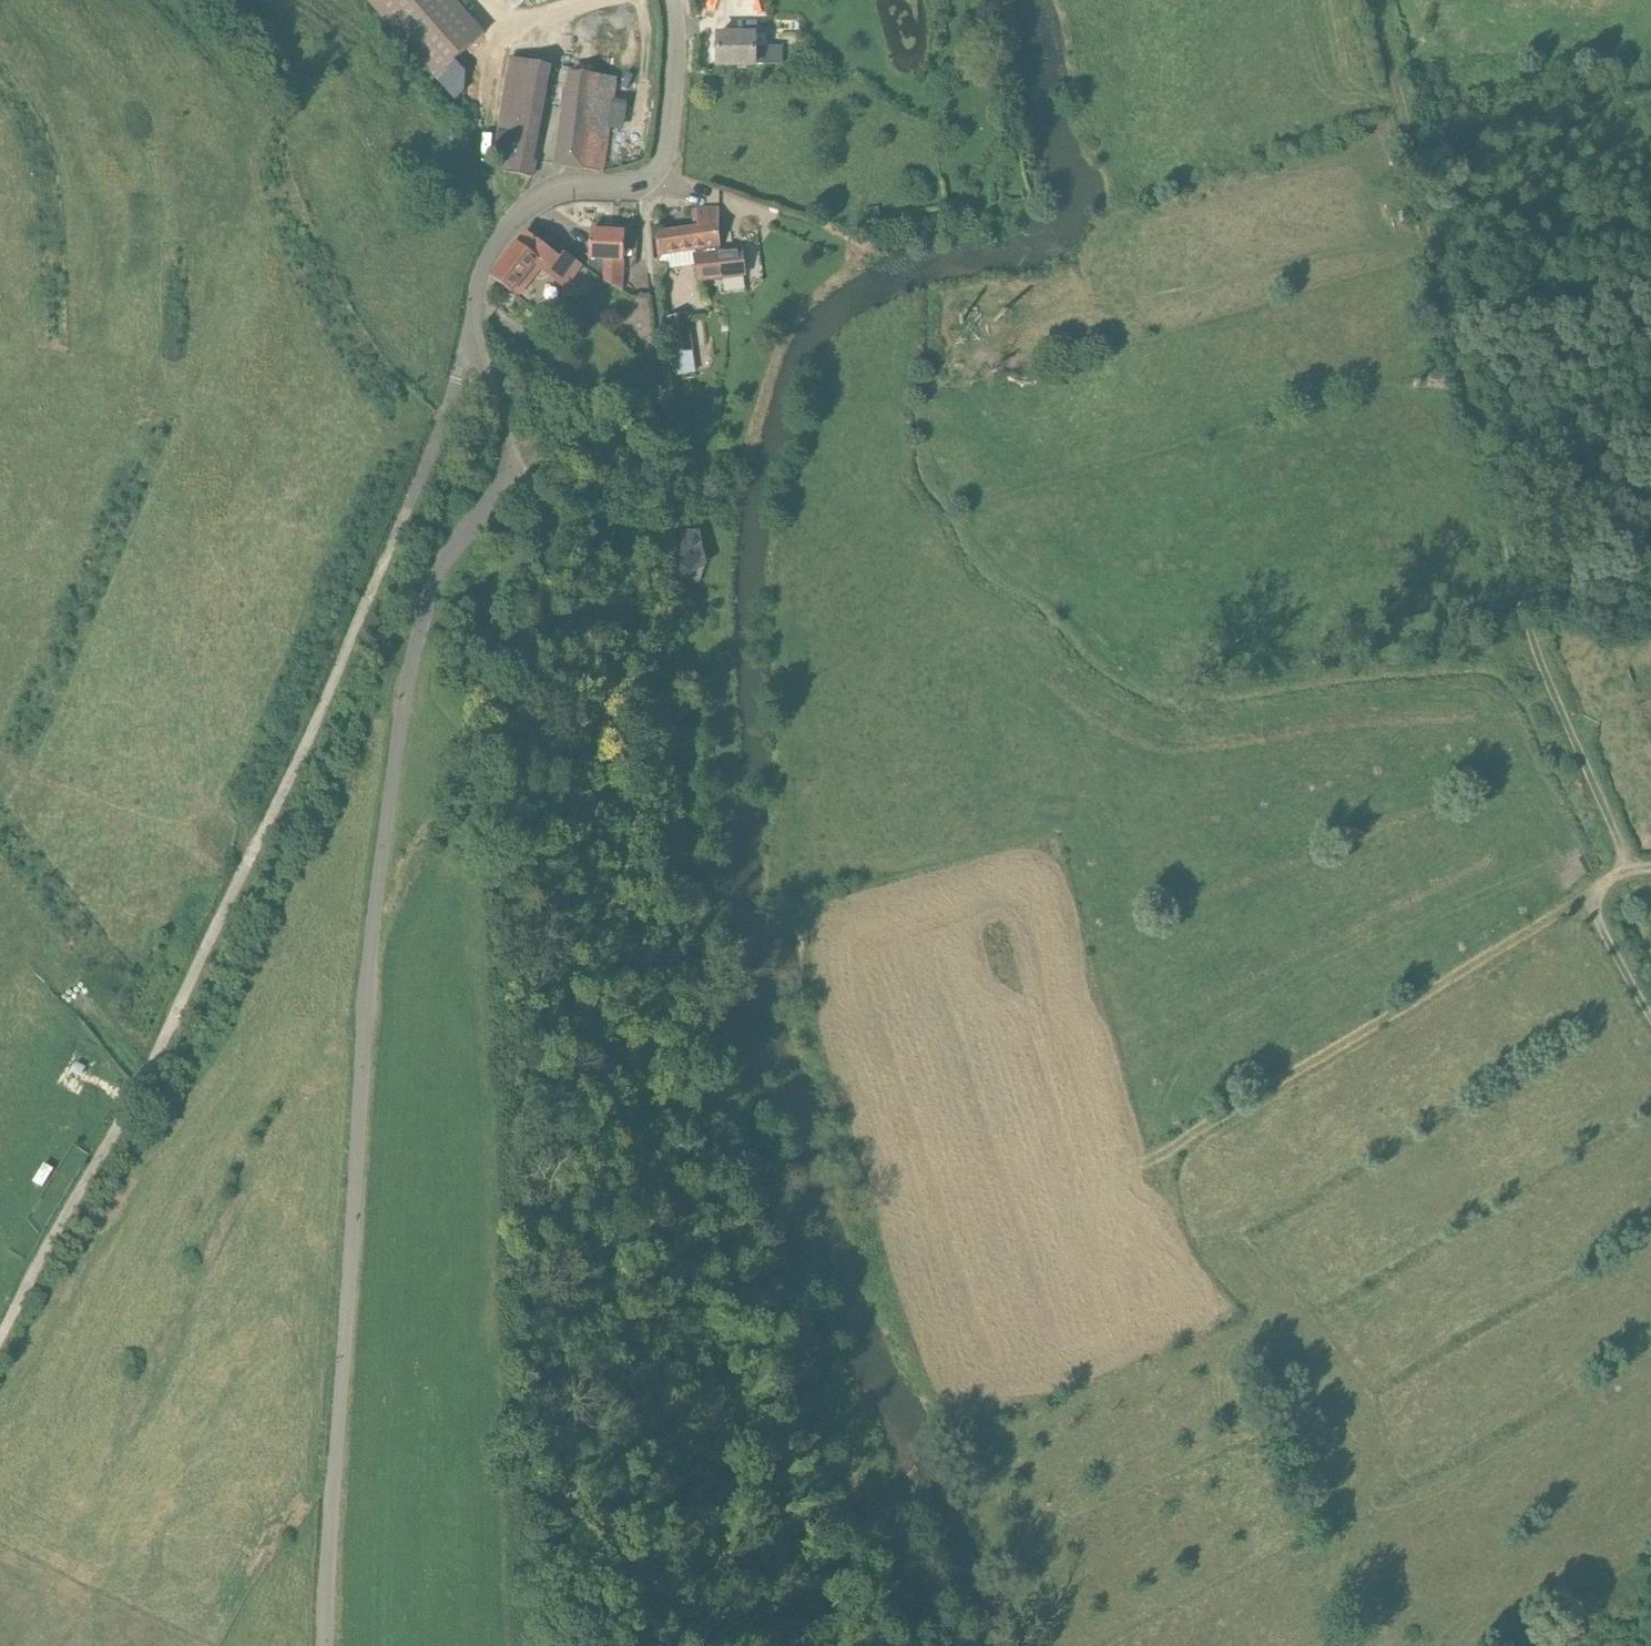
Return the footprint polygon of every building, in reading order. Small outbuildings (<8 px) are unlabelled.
[(419,60),(434,78),(484,33),(455,0),(365,0),(419,60)] [(718,35),(718,65),(754,65),(785,64),(785,45),(752,46),(752,36),(718,35)] [(620,44),(598,41),(578,38),(572,77),(571,77),(557,166),(603,172),(620,44)] [(530,162),(551,65),(512,56),(494,152),(501,155),(499,171),(531,177),(535,163),(530,162)] [(613,122),(629,123),(631,96),(615,95),(613,122)] [(657,234),(660,256),(695,250),(699,279),(746,271),(742,249),(719,253),(719,246),(718,209),(698,209),(690,210),(693,229),(657,234)] [(588,270),(622,292),(625,233),(590,231),(588,270)] [(526,232),(517,245),(541,265),(540,267),(566,286),(581,266),(564,253),(560,258),(526,232)] [(492,277),(511,293),(513,290),(518,294),(540,267),(541,265),(517,245),(492,277)] [(667,322),(671,353),(691,350),(686,319),(667,322)] [(701,533),(680,533),(680,572),(697,572),(705,564),(701,533)] [(686,850),(706,851),(706,841),(686,840),(686,850)]
